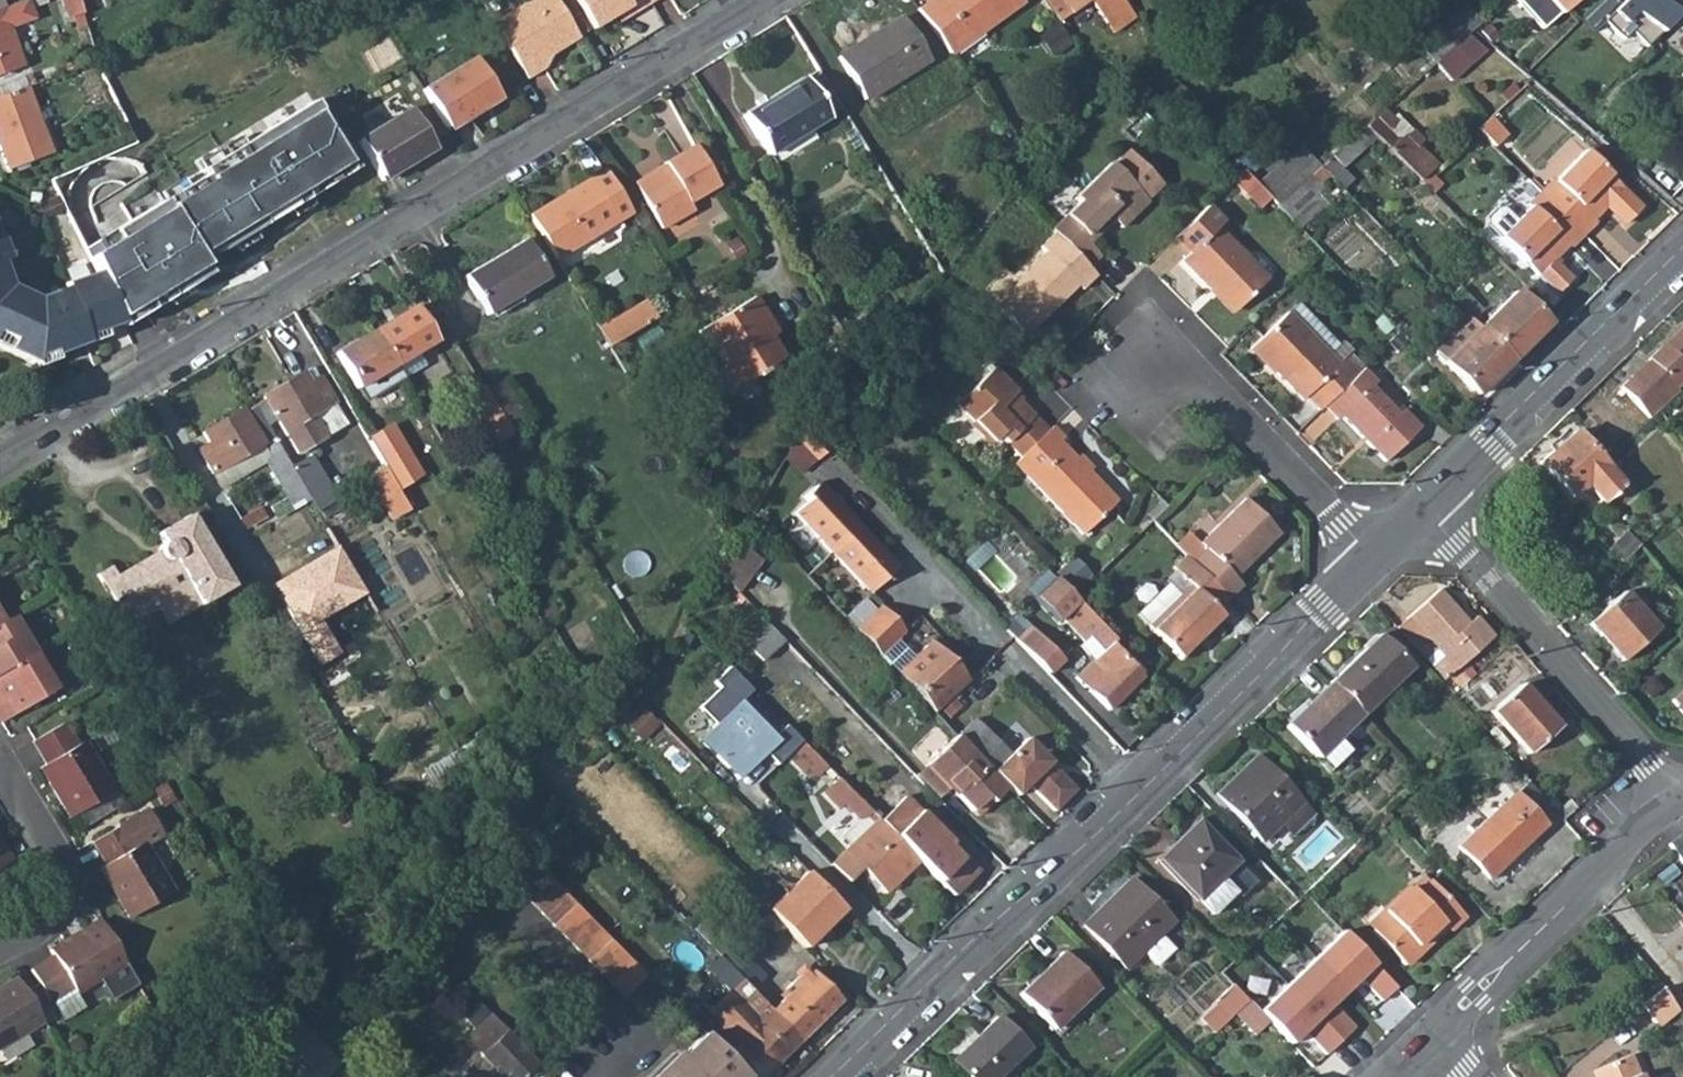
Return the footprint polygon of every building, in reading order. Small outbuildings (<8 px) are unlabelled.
[(0,10),(0,75),(23,67),(9,29),(35,20),(29,0),(5,9),(0,10)] [(69,19),(84,14),(80,0),(63,0),(69,19)] [(557,0),(534,0),(536,3),(496,26),(531,82),(552,66),(558,54),(583,40),(557,0)] [(592,30),(617,16),(631,9),(636,16),(650,7),(646,0),(575,0),(592,30)] [(915,6),(948,52),(1020,0),(924,0),(915,6)] [(1061,21),(1072,13),(1090,0),(1046,0),(1061,21)] [(1114,31),(1134,18),(1121,0),(1091,0),(1114,31)] [(1541,27),(1558,11),(1559,13),(1573,0),(1517,0),(1541,27)] [(1675,18),(1682,8),(1682,0),(1617,0),(1621,3),(1603,21),(1614,33),(1625,38),(1633,30),(1647,45),(1675,18)] [(1478,25),(1459,3),(1413,44),(1432,65),(1468,34),(1470,32),(1478,25)] [(636,16),(631,9),(617,16),(621,25),(636,16)] [(931,59),(907,16),(840,54),(865,97),(931,59)] [(1077,43),(1061,21),(1043,34),(1059,56),(1077,43)] [(1432,65),(1449,85),(1484,52),(1468,34),(1432,65)] [(110,89),(136,142),(165,202),(183,240),(205,283),(238,266),(173,131),(251,100),(227,40),(123,80),(108,86),(110,89)] [(423,90),(448,131),(500,99),(475,57),(423,90)] [(830,116),(806,75),(744,111),(768,153),(830,116)] [(6,169),(51,154),(28,87),(0,97),(0,153),(6,169)] [(363,97),(342,109),(358,137),(358,138),(379,126),(363,97)] [(319,122),(334,151),(358,138),(358,137),(342,109),(319,122)] [(383,180),(435,149),(411,109),(359,140),(383,180)] [(1375,116),(1364,127),(1419,181),(1435,167),(1404,135),(1399,140),(1375,116)] [(1488,118),(1475,129),(1492,146),(1505,134),(1488,118)] [(1321,165),(1300,142),(1256,181),(1275,202),(1277,204),(1321,165)] [(636,190),(660,228),(690,210),(686,204),(717,185),(692,143),(661,162),(663,164),(666,170),(636,190)] [(286,173),(297,188),(333,164),(322,149),(286,173)] [(1131,152),(1113,169),(1112,167),(1077,201),(1079,204),(1053,230),(1056,233),(1088,266),(1100,255),(1088,243),(1112,220),(1120,229),(1147,203),(1145,201),(1162,185),(1131,152)] [(1553,182),(1550,179),(1538,191),(1582,235),(1594,223),(1591,220),(1608,203),(1613,207),(1610,210),(1623,224),(1639,209),(1621,191),(1583,152),(1553,182)] [(663,164),(632,183),(636,190),(666,170),(663,164)] [(1277,204),(1290,217),(1333,178),(1321,165),(1277,204)] [(630,212),(603,168),(530,213),(557,258),(630,212)] [(1256,181),(1244,169),(1231,182),(1262,215),(1275,202),(1256,181)] [(62,201),(79,236),(98,227),(81,191),(62,201)] [(1548,264),(1566,246),(1568,249),(1582,235),(1538,191),(1524,204),(1527,207),(1498,238),(1536,276),(1554,294),(1570,278),(1556,265),(1553,268),(1548,264)] [(154,220),(168,247),(183,240),(165,202),(155,208),(159,217),(154,220)] [(1174,238),(1186,251),(1178,260),(1229,313),(1266,277),(1216,226),(1223,219),(1208,204),(1174,238)] [(1048,315),(1079,286),(1083,290),(1097,276),(1088,266),(1056,233),(1041,248),(1046,253),(992,305),(1020,333),(1044,310),(1048,315)] [(550,279),(525,238),(464,274),(489,314),(550,279)] [(116,285),(135,323),(196,292),(177,255),(116,285)] [(102,344),(99,337),(124,327),(98,275),(60,288),(63,294),(34,304),(8,292),(0,270),(0,353),(31,369),(102,344)] [(1512,360),(1548,325),(1515,292),(1479,327),(1512,360)] [(610,346),(657,317),(645,296),(598,325),(610,346)] [(732,387),(782,357),(769,336),(761,323),(768,320),(754,296),(697,330),(732,387)] [(376,329),(397,364),(404,377),(428,363),(420,350),(434,341),(412,307),(376,329)] [(1357,373),(1343,357),(1336,364),(1329,357),(1340,347),(1301,307),(1290,317),(1288,315),(1251,349),(1300,400),(1304,396),(1318,411),(1321,408),(1357,373)] [(1020,333),(1025,338),(1048,315),(1044,310),(1020,333)] [(1437,353),(1478,394),(1512,360),(1479,327),(1467,315),(1437,344),(1437,353)] [(761,323),(769,336),(776,332),(768,320),(761,323)] [(1648,360),(1653,365),(1675,389),(1682,382),(1682,328),(1648,360)] [(338,352),(359,387),(363,385),(397,364),(376,329),(338,352)] [(397,364),(363,385),(371,398),(404,377),(397,364)] [(1675,389),(1653,365),(1637,381),(1659,405),(1676,390),(1675,389)] [(994,441),(1000,435),(1021,457),(1049,430),(1015,395),(1019,390),(997,367),(959,404),(994,441)] [(1321,408),(1334,421),(1338,418),(1381,461),(1417,427),(1399,410),(1394,414),(1368,388),(1373,383),(1361,370),(1357,373),(1321,408)] [(263,395),(265,399),(255,404),(264,420),(275,414),(298,453),(325,437),(316,421),(311,424),(306,416),(333,400),(320,378),(311,382),(304,371),(263,395)] [(1650,418),(1661,407),(1659,405),(1637,381),(1632,376),(1621,387),(1650,418)] [(529,419),(505,379),(486,390),(511,429),(529,419)] [(502,434),(511,429),(486,390),(483,384),(469,393),(491,430),(498,426),(502,434)] [(316,421),(325,437),(348,424),(333,400),(306,416),(311,424),(316,421)] [(268,459),(296,507),(311,498),(292,466),(264,420),(255,404),(246,410),(244,407),(204,430),(211,443),(201,448),(223,485),(268,459)] [(422,474),(393,424),(369,438),(384,464),(398,487),(422,474)] [(1063,441),(1067,437),(1055,425),(1049,430),(1021,457),(1016,463),(1085,535),(1120,501),(1063,441)] [(812,427),(803,445),(824,466),(837,453),(812,427)] [(1572,498),(1608,468),(1576,432),(1542,462),(1572,498)] [(810,479),(824,466),(803,445),(793,462),(810,479)] [(312,455),(292,466),(311,498),(318,509),(337,499),(312,455)] [(398,487),(384,464),(367,474),(393,518),(410,508),(398,487)] [(905,573),(825,490),(811,504),(814,508),(800,522),(876,601),(905,573)] [(207,504),(228,540),(268,516),(262,506),(241,518),(226,493),(207,504)] [(1199,543),(1204,549),(1191,562),(1229,601),(1241,588),(1234,580),(1279,536),(1245,499),(1199,543)] [(118,575),(113,566),(99,575),(116,606),(125,601),(137,622),(159,609),(192,589),(201,605),(233,587),(191,514),(159,533),(164,542),(162,544),(160,546),(159,548),(159,551),(159,554),(162,557),(155,562),(151,556),(118,575)] [(1640,545),(1628,531),(1609,549),(1622,563),(1632,553),(1640,545)] [(730,542),(728,544),(717,557),(713,562),(712,563),(737,589),(763,566),(733,538),(730,542)] [(1173,569),(1176,572),(1167,581),(1169,584),(1140,613),(1152,625),(1149,628),(1180,661),(1222,620),(1216,613),(1229,601),(1191,562),(1186,557),(1173,569)] [(1379,608),(1445,682),(1494,637),(1475,616),(1468,622),(1439,590),(1436,592),(1419,572),(1379,608)] [(1112,642),(1115,638),(1054,574),(1049,578),(1053,582),(1037,597),(1058,619),(1063,615),(1085,639),(1077,646),(1091,660),(1076,675),(1090,690),(1091,690),(1108,708),(1143,675),(1112,642)] [(201,605),(192,589),(159,609),(168,625),(201,605)] [(1622,661),(1658,629),(1624,591),(1589,623),(1622,661)] [(1037,612),(1030,603),(1005,627),(1048,671),(1062,658),(1025,619),(1037,612)] [(887,613),(863,636),(887,662),(905,645),(912,638),(887,613)] [(7,625),(0,629),(0,677),(39,654),(19,618),(7,625)] [(765,618),(744,638),(764,659),(785,639),(765,618)] [(1410,668),(1379,636),(1330,684),(1361,716),(1410,668)] [(887,662),(905,680),(923,662),(905,645),(887,662)] [(923,662),(905,680),(942,719),(976,687),(938,647),(923,662)] [(61,693),(39,654),(0,677),(0,690),(1,693),(0,693),(0,714),(6,724),(61,693)] [(1347,753),(1336,740),(1361,716),(1330,684),(1287,726),(1329,770),(1347,753)] [(1531,754),(1561,727),(1523,684),(1493,711),(1531,754)] [(1673,700),(1682,712),(1682,691),(1673,700)] [(645,737),(661,721),(641,702),(626,718),(645,737)] [(744,733),(721,709),(707,721),(731,745),(744,733)] [(738,752),(731,745),(707,721),(706,719),(685,740),(717,773),(738,752)] [(1028,783),(1054,810),(1076,789),(1061,773),(1057,777),(1049,769),(1050,762),(1026,738),(1009,755),(975,720),(958,735),(1004,783),(1016,796),(1028,783)] [(84,745),(71,722),(39,742),(51,764),(46,767),(75,819),(118,794),(88,742),(84,745)] [(944,784),(948,781),(971,806),(984,794),(988,799),(1004,783),(958,735),(954,731),(941,743),(946,748),(940,753),(936,748),(923,762),(944,784)] [(802,740),(794,747),(818,773),(827,765),(802,740)] [(458,746),(424,767),(445,803),(456,793),(465,789),(474,773),(458,746)] [(1294,835),(1314,816),(1256,756),(1217,794),(1263,842),(1282,824),(1294,835)] [(913,771),(934,794),(944,784),(923,762),(913,771)] [(1057,777),(1061,773),(1050,762),(1049,769),(1057,777)] [(838,776),(829,784),(861,817),(865,815),(873,824),(852,843),(832,862),(849,879),(861,867),(887,893),(920,861),(880,820),(838,776)] [(988,799),(984,794),(971,806),(975,811),(988,799)] [(1488,878),(1543,826),(1513,794),(1459,847),(1488,878)] [(880,820),(920,861),(952,895),(975,874),(950,847),(953,845),(905,796),(880,820)] [(134,921),(176,895),(148,845),(167,836),(153,811),(98,843),(111,866),(106,870),(134,921)] [(852,843),(873,824),(865,815),(861,817),(843,834),(852,843)] [(1240,867),(1197,821),(1158,859),(1211,915),(1235,891),(1226,881),(1240,867)] [(1277,851),(1293,838),(1284,826),(1267,839),(1277,851)] [(1682,865),(1682,864),(1682,836),(1682,835),(1669,845),(1682,865)] [(15,861),(1,838),(0,838),(0,870),(15,861)] [(624,997),(648,975),(542,867),(519,890),(624,997)] [(785,927),(813,955),(853,915),(816,877),(775,916),(785,927)] [(1412,937),(1435,915),(1440,921),(1447,928),(1463,912),(1430,877),(1415,890),(1407,882),(1381,907),(1383,910),(1367,925),(1400,959),(1417,943),(1412,937)] [(1161,936),(1174,923),(1131,878),(1103,905),(1108,910),(1087,929),(1126,969),(1144,952),(1156,965),(1173,948),(1161,936)] [(1381,907),(1378,904),(1362,920),(1367,925),(1383,910),(1381,907)] [(779,933),(785,927),(775,916),(769,910),(765,914),(769,918),(767,920),(779,933)] [(1440,921),(1435,915),(1412,937),(1417,943),(1440,921)] [(81,995),(101,984),(113,1005),(140,990),(103,925),(55,953),(59,960),(38,973),(56,1004),(57,1003),(69,1023),(91,1011),(81,995)] [(752,987),(765,974),(739,948),(726,960),(752,987)] [(1054,1030),(1098,988),(1063,952),(1020,994),(1054,1030)] [(1665,989),(1670,994),(1671,993),(1676,1002),(1682,998),(1682,985),(1682,967),(1669,952),(1648,970),(1665,989)] [(1266,1018),(1282,1004),(1238,957),(1234,961),(1222,973),(1234,985),(1249,1000),(1266,1018)] [(726,960),(714,971),(731,989),(714,1005),(724,1015),(745,1036),(735,1046),(765,1076),(773,1076),(781,1069),(776,1064),(803,1038),(773,1008),(752,987),(726,960)] [(803,1038),(830,1012),(835,1016),(846,1005),(812,969),(773,1008),(803,1038)] [(48,1019),(23,978),(0,991),(0,1047),(48,1019)] [(1234,985),(1216,1001),(1201,1018),(1214,1032),(1231,1017),(1236,1012),(1249,1000),(1234,985)] [(1644,1007),(1659,1024),(1679,1007),(1676,1002),(1671,993),(1670,994),(1665,989),(1644,1007)] [(1236,1012),(1256,1033),(1269,1021),(1266,1018),(1249,1000),(1236,1012)] [(464,1038),(504,1076),(531,1076),(543,1065),(491,1012),(464,1038)] [(705,1033),(727,1055),(735,1046),(745,1036),(724,1015),(705,1033)] [(996,1018),(951,1063),(964,1076),(1000,1076),(1027,1050),(996,1018)] [(683,1055),(679,1052),(666,1065),(668,1068),(659,1076),(745,1076),(747,1075),(727,1055),(705,1033),(683,1055)] [(1633,1055),(1597,1070),(1600,1076),(1641,1076),(1633,1055)]
